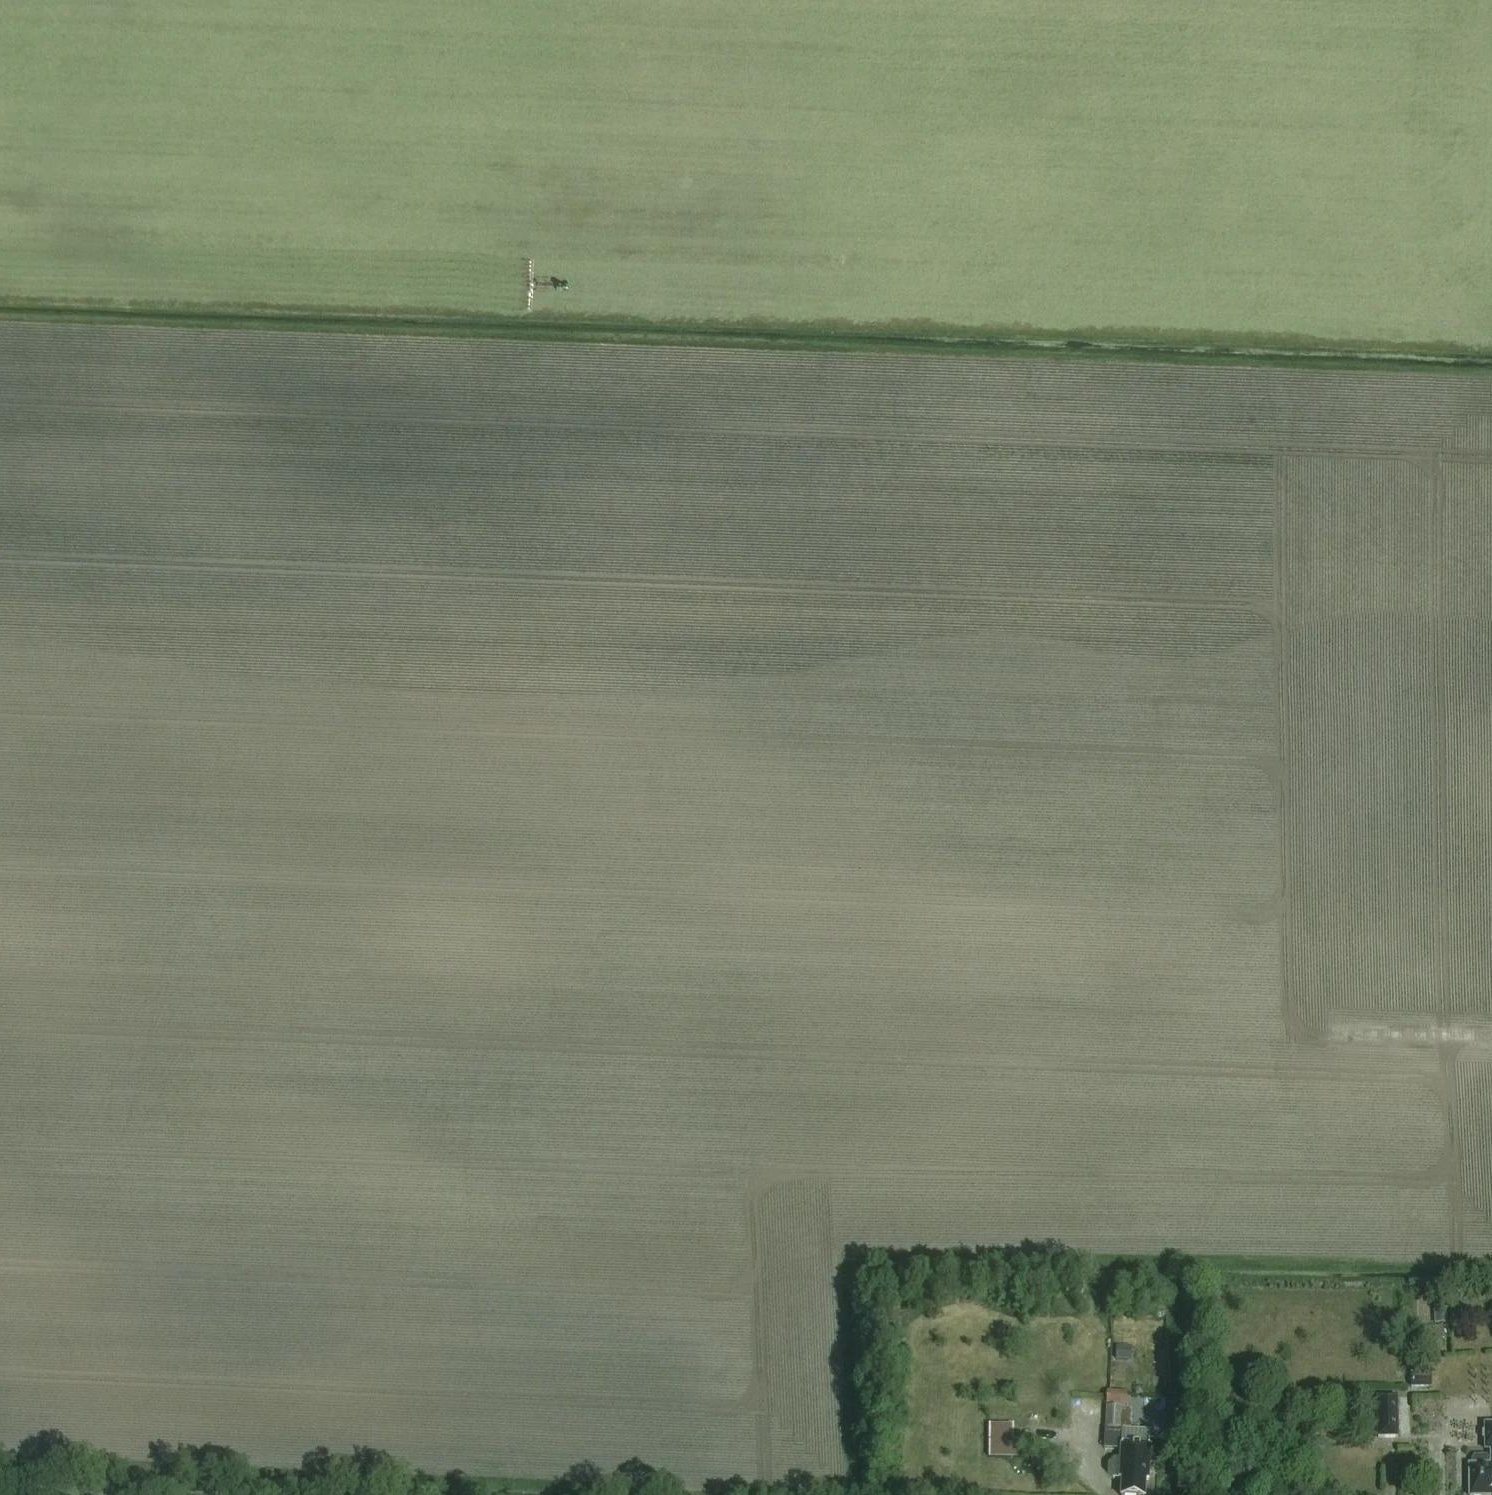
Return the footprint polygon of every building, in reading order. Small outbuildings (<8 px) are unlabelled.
[(1420,1325),(1443,1325),(1443,1296),(1420,1295),(1420,1325)] [(1425,1390),(1425,1375),(1406,1375),(1406,1390),(1425,1390)] [(1127,1393),(1107,1392),(1106,1407),(1126,1408),(1127,1393)] [(1376,1398),(1376,1440),(1397,1440),(1397,1398),(1376,1398)] [(1132,1409),(1106,1408),(1105,1430),(1121,1431),(1121,1430),(1131,1431),(1132,1409)] [(991,1423),(992,1461),(1048,1461),(1048,1440),(1016,1441),(1016,1423),(991,1423)] [(1470,1468),(1470,1494),(1491,1494),(1491,1427),(1491,1468),(1470,1468)] [(1107,1477),(1112,1483),(1118,1483),(1121,1483),(1121,1494),(1144,1494),(1145,1484),(1148,1484),(1149,1449),(1119,1449),(1119,1463),(1113,1463),(1107,1468),(1107,1477)]
